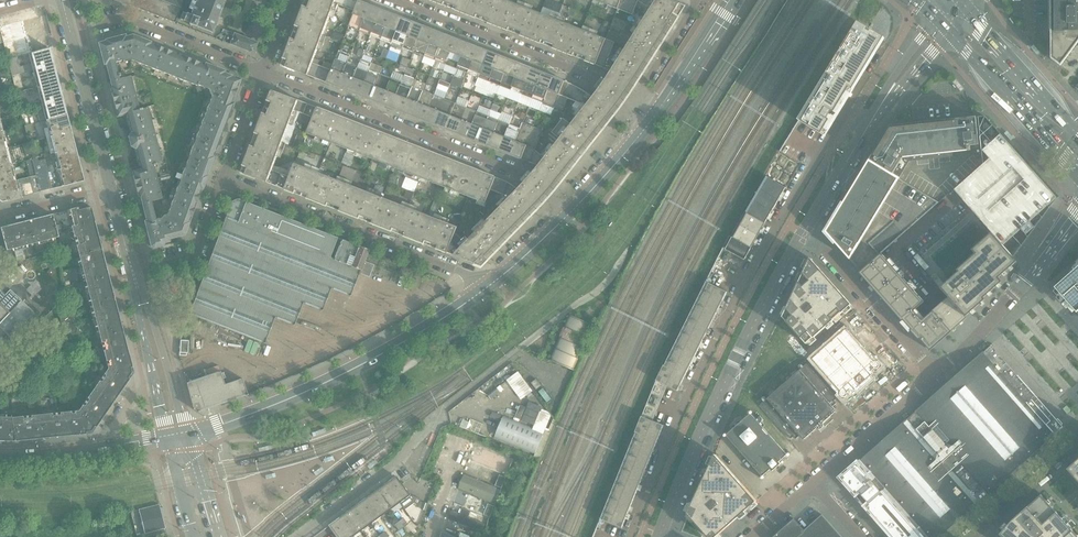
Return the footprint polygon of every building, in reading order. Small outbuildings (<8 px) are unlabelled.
[(140,0),(129,0),(127,5),(137,9),(140,0)] [(151,0),(140,0),(137,9),(146,12),(151,0)] [(161,0),(151,0),(146,12),(155,16),(161,0)] [(172,0),(161,0),(155,16),(164,19),(172,0)] [(182,2),(176,0),(172,0),(164,19),(174,23),(182,2)] [(224,0),(195,0),(194,3),(190,1),(187,9),(191,11),(189,15),(181,12),(178,19),(182,21),(182,22),(189,24),(189,25),(211,34),(224,0)] [(340,0),(306,0),(298,20),(324,30),(334,3),(338,4),(340,0)] [(356,0),(340,0),(338,4),(354,11),(358,1),(356,0)] [(466,0),(435,0),(434,2),(461,12),(466,0)] [(603,128),(614,114),(624,101),(625,100),(634,87),(685,6),(671,0),(650,0),(647,7),(649,8),(615,62),(610,71),(610,72),(602,84),(600,87),(592,97),(591,96),(585,105),(570,124),(562,118),(551,132),(544,141),(549,151),(544,157),(538,166),(530,175),(527,178),(518,189),(509,197),(465,242),(453,255),(482,266),(499,248),(502,245),(524,223),(538,209),(549,197),(560,183),(603,128)] [(513,2),(507,0),(466,0),(461,12),(503,28),(513,2)] [(621,0),(595,0),(617,9),(621,0)] [(617,9),(632,15),(638,0),(637,0),(621,0),(617,9)] [(1051,0),(1051,59),(1060,66),(1077,42),(1077,0),(1051,0)] [(359,31),(369,5),(358,1),(354,11),(348,27),(359,31)] [(531,39),(541,13),(513,2),(503,28),(531,39)] [(370,35),(380,9),(369,5),(359,31),(370,35)] [(381,39),(391,14),(380,9),(370,35),(381,39)] [(567,53),(577,27),(541,13),(531,39),(567,53)] [(392,44),(402,18),(391,14),(381,39),(392,44)] [(41,15),(0,26),(0,44),(26,37),(30,54),(49,49),(41,15)] [(403,48),(412,22),(402,18),(392,44),(391,47),(402,51),(403,48)] [(314,59),(322,35),(324,30),(298,20),(288,48),(314,59)] [(414,52),(423,26),(412,22),(403,48),(414,52)] [(256,43),(262,26),(256,23),(249,40),(222,29),(221,32),(226,34),(223,42),(248,52),(249,52),(254,50),(254,49),(257,43),(256,43)] [(857,24),(799,120),(820,133),(822,134),(880,38),(878,37),(857,24)] [(424,56),(434,30),(423,26),(414,52),(424,56)] [(596,65),(606,39),(577,27),(567,53),(596,65)] [(342,42),(344,36),(329,30),(326,36),(342,42)] [(435,60),(445,34),(434,30),(424,56),(425,56),(422,63),(433,67),(434,65),(435,61),(435,60)] [(446,65),(456,39),(445,34),(435,60),(435,61),(434,65),(444,69),(446,65)] [(131,61),(125,37),(125,36),(126,35),(125,35),(112,38),(118,62),(123,60),(123,62),(131,61)] [(142,65),(150,44),(151,42),(139,38),(132,35),(125,37),(131,61),(142,65)] [(118,62),(112,38),(104,40),(104,41),(98,43),(104,65),(106,64),(107,69),(116,67),(115,63),(118,62)] [(456,69),(466,43),(456,39),(446,65),(456,69)] [(614,42),(606,39),(596,65),(604,68),(610,71),(615,62),(608,58),(614,42)] [(468,73),(477,47),(466,43),(456,69),(468,73)] [(155,70),(163,49),(150,44),(142,65),(155,70)] [(478,77),(488,51),(477,47),(468,73),(478,77)] [(315,63),(312,62),(314,59),(288,48),(282,63),(289,65),(288,68),(312,77),(315,68),(313,68),(315,63)] [(58,82),(54,66),(49,49),(30,54),(33,65),(20,68),(17,57),(7,60),(11,74),(12,76),(18,75),(18,74),(20,74),(29,71),(30,76),(29,77),(32,89),(39,87),(58,82)] [(169,75),(177,54),(163,49),(155,70),(169,75)] [(388,54),(389,51),(384,49),(381,57),(386,59),(388,54)] [(337,87),(347,61),(348,61),(351,55),(339,50),(336,56),(333,64),(326,83),(337,87)] [(489,81),(499,55),(488,51),(478,77),(489,81)] [(182,80),(190,59),(177,54),(169,75),(182,80)] [(499,85),(509,60),(499,55),(489,81),(499,85)] [(182,80),(195,86),(203,64),(190,59),(182,80)] [(408,67),(410,62),(403,59),(401,65),(408,67)] [(358,95),(368,69),(370,69),(372,64),(361,60),(359,65),(358,65),(347,91),(358,95)] [(510,90),(520,64),(509,60),(499,85),(510,90)] [(326,83),(333,64),(325,61),(322,66),(315,63),(313,68),(315,68),(312,77),(326,83)] [(358,65),(348,61),(347,61),(337,87),(347,91),(358,65)] [(209,90),(217,68),(204,63),(203,64),(195,86),(197,86),(197,85),(209,90)] [(369,99),(379,73),(381,74),(383,68),(372,64),(370,69),(368,69),(358,95),(369,99)] [(521,94),(531,68),(520,64),(510,90),(521,94)] [(401,65),(399,71),(405,73),(408,67),(401,65)] [(126,77),(123,68),(116,70),(116,67),(107,69),(110,82),(109,82),(109,81),(108,82),(109,87),(131,82),(130,76),(126,77)] [(408,67),(405,73),(412,76),(414,70),(408,67)] [(230,87),(234,77),(223,73),(224,72),(225,71),(217,68),(209,90),(210,93),(227,86),(230,87)] [(532,98),(542,72),(531,68),(521,94),(532,98)] [(390,108),(401,81),(402,82),(404,76),(393,72),(391,78),(390,77),(380,104),(390,108)] [(543,102),(553,76),(542,72),(532,98),(543,102)] [(390,77),(381,74),(379,73),(369,99),(380,104),(390,77)] [(24,89),(21,79),(20,74),(18,74),(18,75),(12,76),(13,80),(16,93),(21,92),(24,91),(23,89),(24,89)] [(401,112),(411,86),(414,87),(416,81),(404,76),(402,82),(401,81),(390,108),(401,112)] [(554,107),(564,81),(553,76),(543,102),(554,107)] [(233,96),(239,79),(234,77),(230,87),(227,86),(210,93),(211,96),(233,104),(235,97),(235,96),(235,97),(233,96)] [(464,81),(453,77),(451,84),(462,88),(464,81)] [(440,80),(438,84),(448,88),(450,84),(440,80)] [(412,116),(422,90),(424,91),(426,85),(416,81),(414,87),(411,86),(401,112),(412,116)] [(585,91),(582,90),(576,86),(567,82),(564,81),(554,107),(563,110),(567,98),(585,105),(591,96),(585,91)] [(66,115),(58,82),(39,87),(42,98),(45,110),(48,120),(66,115)] [(135,95),(131,82),(109,87),(113,101),(135,95)] [(284,138),(294,110),(298,111),(302,101),(272,90),(258,128),(284,138)] [(423,120),(433,94),(424,91),(422,90),(412,116),(423,120)] [(433,125),(444,98),(433,94),(423,120),(433,125)] [(139,110),(135,97),(135,95),(113,101),(117,116),(126,114),(125,113),(139,110)] [(230,110),(233,104),(211,96),(206,110),(227,118),(228,118),(229,118),(231,111),(231,110),(230,110)] [(444,129),(454,102),(444,98),(433,125),(444,129)] [(316,107),(302,101),(298,111),(312,117),(316,107)] [(455,133),(465,107),(454,102),(444,129),(455,133)] [(335,144),(346,118),(331,113),(316,107),(312,117),(306,133),(335,144)] [(466,137),(476,111),(465,107),(455,133),(466,137)] [(151,118),(150,115),(149,114),(147,108),(139,110),(125,113),(126,114),(129,127),(151,121),(150,120),(151,118)] [(17,116),(15,110),(7,113),(9,119),(17,116)] [(225,124),(227,118),(206,110),(201,123),(222,132),(223,131),(226,125),(225,124)] [(476,141),(487,115),(476,111),(466,137),(476,141)] [(75,148),(66,115),(48,120),(56,153),(75,148)] [(487,146),(497,119),(487,115),(476,141),(487,146)] [(970,151),(970,146),(979,145),(976,117),(964,119),(890,126),(885,134),(876,149),(869,160),(899,178),(909,160),(911,160),(911,156),(967,150),(967,151),(970,151)] [(372,159),(382,133),(346,118),(335,144),(372,159)] [(498,150),(508,123),(497,119),(487,146),(498,150)] [(154,135),(151,121),(129,127),(130,132),(128,137),(129,142),(154,135)] [(534,150),(542,129),(544,124),(537,121),(535,126),(522,121),(519,127),(518,131),(528,136),(519,158),(534,164),(538,166),(544,157),(534,150)] [(220,137),(222,132),(201,123),(196,137),(217,145),(217,146),(218,145),(221,138),(220,137)] [(509,154),(518,131),(519,127),(508,123),(498,150),(509,154)] [(273,166),(284,138),(258,128),(247,156),(273,166)] [(519,158),(528,136),(518,131),(509,154),(519,158)] [(0,132),(0,167),(9,165),(0,132)] [(400,169),(410,144),(382,133),(372,159),(400,169)] [(989,159),(983,164),(954,190),(1003,246),(1057,198),(1001,134),(982,150),(989,159)] [(158,149),(154,135),(129,142),(130,146),(134,149),(135,149),(136,155),(158,149)] [(297,136),(294,145),(299,147),(303,138),(297,136)] [(212,157),(217,145),(196,137),(191,149),(212,157)] [(32,154),(28,143),(22,145),(26,156),(32,154)] [(440,185),(450,159),(410,144),(400,169),(440,185)] [(84,181),(75,148),(56,153),(60,170),(57,171),(59,179),(55,180),(57,188),(84,181)] [(161,163),(160,157),(161,156),(160,152),(158,151),(158,149),(136,155),(139,167),(140,168),(153,165),(161,163)] [(208,170),(212,158),(212,157),(191,149),(187,161),(208,170)] [(275,171),(272,170),(273,166),(247,156),(242,170),(249,172),(248,175),(271,184),(275,176),(273,175),(275,171)] [(42,158),(33,160),(37,175),(37,176),(46,173),(42,158)] [(469,196),(479,170),(450,159),(440,185),(469,196)] [(32,160),(26,161),(29,177),(35,176),(32,160)] [(896,226),(928,197),(937,203),(933,206),(934,206),(939,202),(899,178),(869,160),(825,232),(851,260),(871,242),(881,234),(893,223),(896,226)] [(206,175),(208,170),(187,161),(182,174),(204,183),(207,175),(206,175)] [(314,201),(324,175),(294,163),(289,177),(284,189),(299,195),(314,201)] [(9,165),(0,167),(0,201),(1,202),(2,202),(19,198),(14,180),(13,181),(9,165)] [(157,179),(153,165),(140,168),(139,167),(131,170),(135,185),(157,179)] [(491,189),(495,177),(479,170),(469,196),(485,203),(491,189)] [(289,177),(275,171),(273,175),(275,176),(271,184),(284,189),(289,177)] [(46,173),(37,176),(41,192),(50,189),(46,173)] [(201,190),(204,183),(182,174),(177,187),(198,195),(200,190),(201,190)] [(346,213),(356,187),(324,175),(314,201),(346,213)] [(765,224),(786,188),(765,175),(744,212),(765,224)] [(513,186),(509,183),(506,181),(504,180),(495,177),(491,189),(503,194),(509,197),(518,189),(513,186)] [(162,199),(157,180),(157,179),(135,185),(140,204),(142,203),(142,204),(150,202),(162,199)] [(193,208),(198,195),(177,187),(172,201),(193,208)] [(378,226),(388,200),(356,187),(346,213),(378,226)] [(415,192),(409,190),(408,189),(405,196),(412,199),(415,192)] [(188,314),(264,343),(273,318),(293,326),(301,304),(321,311),(330,289),(350,297),(355,282),(360,270),(360,269),(371,272),(373,265),(363,261),(367,250),(356,246),(278,215),(275,221),(259,215),(261,209),(236,199),(231,201),(225,217),(223,222),(215,243),(214,244),(215,244),(207,265),(206,266),(206,268),(198,287),(198,288),(197,290),(197,291),(190,309),(188,314)] [(418,241),(428,215),(388,200),(378,226),(418,241)] [(437,210),(441,202),(435,200),(432,208),(437,210)] [(167,214),(188,222),(193,208),(172,201),(167,214)] [(153,213),(152,208),(150,202),(142,204),(145,215),(153,213)] [(94,221),(90,207),(89,207),(89,208),(78,211),(77,208),(69,210),(73,226),(94,222),(94,221)] [(744,212),(737,224),(758,236),(765,224),(744,212)] [(164,243),(158,219),(155,220),(153,213),(145,215),(146,221),(144,221),(150,246),(153,248),(163,245),(164,243)] [(184,235),(187,227),(188,222),(167,214),(163,215),(161,218),(158,219),(164,243),(169,241),(168,239),(176,236),(176,237),(184,235)] [(58,236),(52,215),(44,217),(44,216),(39,218),(33,219),(34,219),(26,221),(32,243),(58,236)] [(447,253),(455,232),(457,226),(428,215),(418,241),(447,253)] [(32,243),(26,221),(18,223),(8,226),(0,228),(6,251),(13,249),(32,243)] [(99,242),(96,228),(96,229),(94,222),(73,226),(71,227),(74,237),(76,237),(78,245),(75,246),(78,256),(101,250),(99,242)] [(737,224),(730,236),(751,248),(753,245),(758,236),(737,224)] [(465,242),(455,232),(447,253),(453,255),(465,242)] [(990,288),(1013,257),(1003,246),(991,233),(972,250),(975,254),(957,270),(958,272),(944,284),(939,278),(934,281),(940,288),(965,317),(967,316),(967,315),(966,314),(973,308),(974,309),(976,308),(975,307),(979,304),(990,288)] [(745,260),(751,248),(730,236),(729,236),(723,247),(745,260)] [(16,261),(13,249),(6,251),(9,263),(16,261)] [(106,268),(103,257),(101,250),(78,256),(84,281),(108,275),(106,268)] [(877,290),(895,274),(896,273),(897,272),(890,263),(881,253),(880,254),(878,256),(871,262),(869,264),(862,270),(860,272),(859,273),(868,283),(875,291),(877,290)] [(851,305),(810,258),(783,317),(807,344),(851,305)] [(1054,287),(1076,312),(1077,310),(1077,267),(1054,287)] [(916,292),(897,272),(896,273),(895,274),(877,290),(875,291),(902,321),(903,320),(903,319),(914,310),(923,303),(924,302),(916,292)] [(113,293),(110,283),(108,275),(84,281),(91,307),(114,301),(112,293),(113,293)] [(706,281),(656,380),(657,381),(678,391),(727,292),(706,281)] [(34,313),(22,302),(25,298),(26,291),(19,284),(11,286),(8,289),(0,282),(0,339),(5,334),(10,338),(34,313)] [(948,297),(933,311),(950,330),(965,317),(948,297)] [(119,319),(116,308),(114,301),(91,307),(98,332),(121,326),(119,319)] [(77,334),(69,302),(55,305),(64,337),(77,334)] [(951,332),(950,330),(933,311),(922,320),(914,310),(903,319),(903,320),(911,329),(910,331),(919,340),(920,339),(929,349),(930,350),(951,332)] [(593,326),(569,315),(550,359),(574,370),(593,326)] [(127,347),(123,334),(121,326),(98,332),(101,343),(103,342),(105,350),(103,351),(105,361),(108,361),(107,360),(128,354),(126,347),(127,347)] [(884,364),(870,348),(856,333),(840,347),(822,363),(849,395),(848,395),(848,398),(850,401),(853,401),(856,399),(856,395),(857,396),(860,394),(862,397),(864,394),(866,397),(885,380),(883,378),(885,376),(883,373),(886,371),(885,370),(888,370),(890,368),(890,365),(888,363),(885,363),(884,364)] [(1054,436),(1056,434),(1063,428),(1061,426),(1063,424),(1058,418),(1056,420),(1053,417),(1048,419),(1042,412),(1045,408),(1044,407),(1039,409),(1033,402),(1036,398),(990,346),(983,352),(915,412),(907,419),(907,418),(840,477),(893,536),(939,536),(980,501),(987,494),(1054,436)] [(128,354),(107,360),(108,361),(109,365),(107,365),(107,367),(116,373),(118,371),(129,379),(133,373),(128,354)] [(807,364),(760,405),(791,439),(793,437),(796,439),(800,436),(803,440),(836,411),(833,407),(837,403),(834,401),(837,398),(807,364)] [(116,397),(125,385),(124,385),(129,379),(118,371),(116,373),(107,367),(108,369),(104,374),(105,376),(101,382),(99,381),(93,390),(112,403),(116,397)] [(241,378),(224,384),(219,371),(186,383),(192,409),(198,412),(247,395),(241,378)] [(541,385),(536,379),(531,383),(536,389),(541,385)] [(112,403),(93,390),(87,398),(89,400),(84,406),(82,405),(78,411),(86,417),(84,419),(95,427),(100,421),(108,409),(112,403)] [(529,402),(522,420),(534,425),(542,407),(529,402)] [(95,427),(84,419),(86,417),(78,411),(74,411),(75,414),(71,414),(71,412),(70,412),(72,435),(91,433),(95,427)] [(725,436),(726,436),(761,475),(760,476),(760,478),(761,479),(763,479),(764,478),(764,476),(763,475),(770,469),(772,471),(780,464),(779,462),(786,455),(787,456),(788,456),(789,455),(789,454),(788,453),(787,453),(786,454),(760,423),(764,420),(760,416),(756,419),(751,414),(752,413),(752,412),(751,411),(750,411),(749,411),(749,413),(750,414),(727,434),(726,433),(724,433),(723,434),(723,435),(724,436),(725,436)] [(72,435),(70,412),(60,413),(60,415),(52,416),(51,414),(41,415),(43,438),(51,437),(58,437),(65,436),(72,435)] [(498,421),(501,416),(492,412),(489,418),(498,421)] [(43,438),(41,415),(31,416),(31,418),(23,419),(22,417),(12,418),(14,441),(22,440),(36,439),(43,438)] [(539,459),(555,422),(552,421),(548,431),(544,429),(544,432),(503,416),(494,438),(535,454),(534,457),(538,458),(539,459)] [(641,416),(600,519),(622,528),(664,425),(642,416),(641,416)] [(12,418),(0,418),(0,441),(3,441),(14,441),(12,418)] [(500,465),(472,454),(467,469),(494,480),(500,465)] [(757,501),(716,454),(714,459),(689,513),(710,536),(716,536),(757,501)] [(1067,469),(1068,470),(1077,481),(1077,458),(1067,469)] [(464,475),(459,489),(491,502),(497,488),(464,475)] [(502,488),(506,477),(499,475),(495,486),(502,488)] [(409,495),(395,476),(386,483),(399,502),(404,510),(404,509),(414,503),(417,508),(420,501),(420,499),(415,497),(413,496),(409,495)] [(399,502),(386,483),(376,490),(389,509),(399,502)] [(389,509),(376,490),(366,497),(380,516),(389,509)] [(1041,494),(1039,492),(1010,517),(997,531),(999,534),(1001,535),(998,536),(1077,536),(1041,494)] [(380,516),(366,497),(356,504),(370,523),(380,516)] [(370,523),(356,504),(347,511),(361,530),(370,523)] [(490,517),(494,506),(488,504),(484,514),(490,517)] [(159,505),(142,509),(138,510),(144,533),(165,528),(159,505)] [(486,523),(452,509),(448,518),(482,532),(486,523)] [(347,511),(337,518),(351,536),(361,530),(347,511)] [(838,533),(822,514),(817,519),(804,530),(797,522),(791,526),(789,524),(789,523),(775,535),(775,536),(776,536),(777,536),(842,536),(838,533)] [(337,518),(327,526),(336,536),(351,536),(337,518)] [(407,524),(403,518),(398,521),(403,527),(407,524)] [(403,527),(398,521),(394,524),(398,531),(403,527)]
